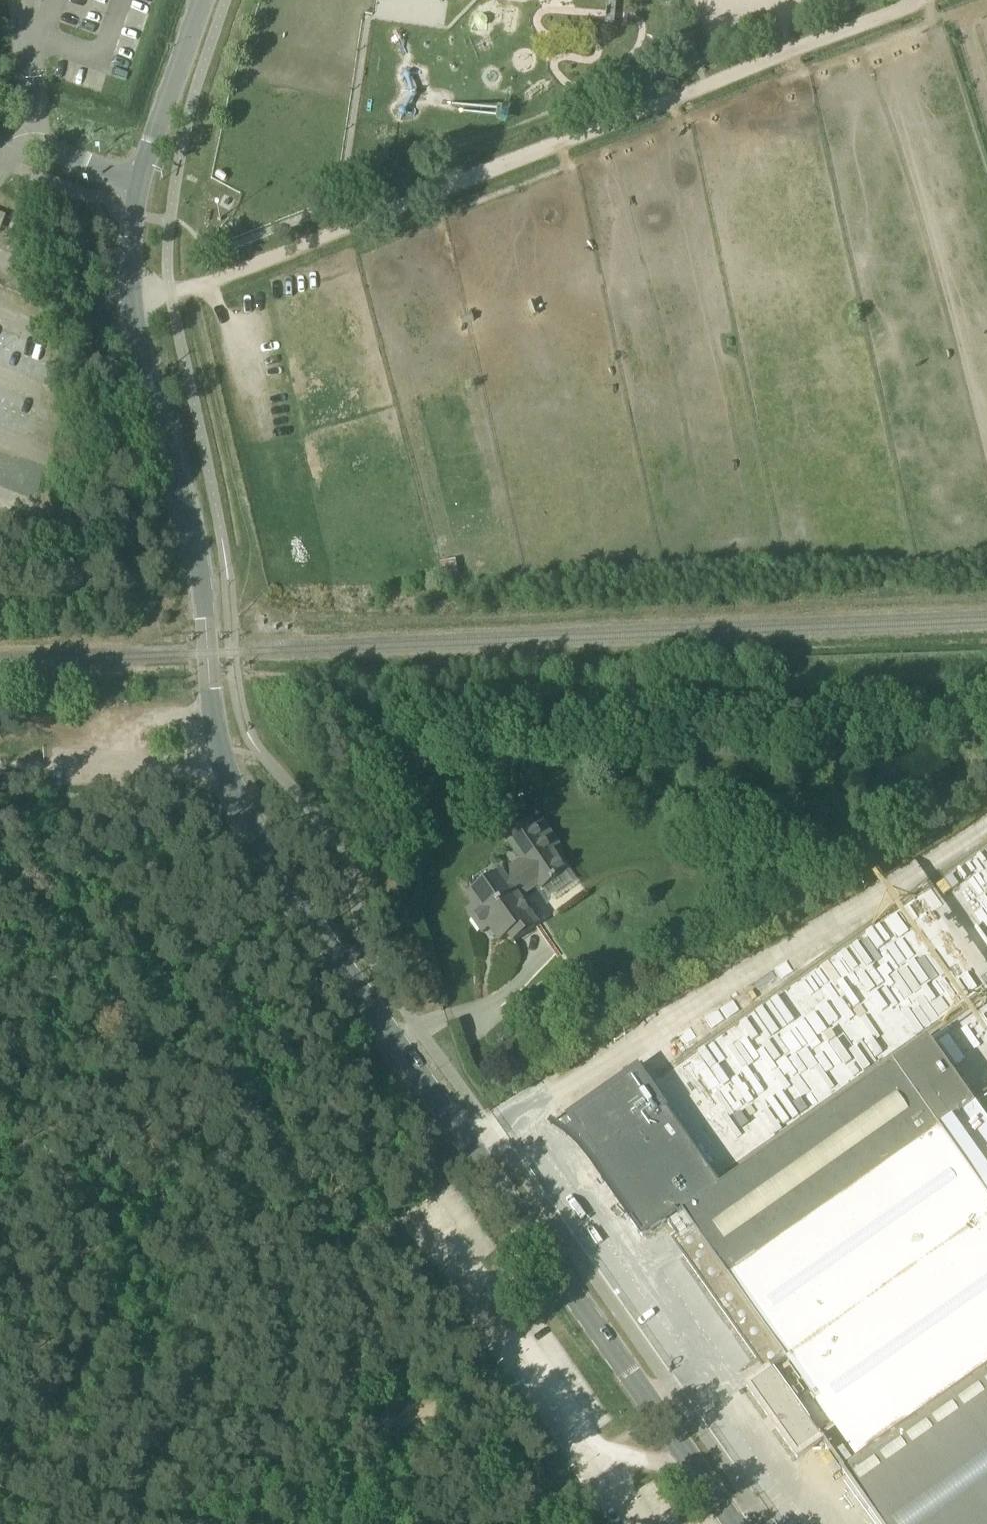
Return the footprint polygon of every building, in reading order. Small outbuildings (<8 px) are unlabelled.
[(20,223),(14,239),(27,245),(34,228),(20,223)] [(565,873),(551,851),(560,844),(543,819),(533,826),(531,823),(508,839),(524,862),(503,877),(501,874),(469,896),(475,906),(469,910),(484,932),(490,928),(500,942),(507,937),(513,946),(539,928),(518,898),(539,884),(542,888),(565,873)] [(929,1040),(724,1185),(638,1068),(568,1117),(622,1198),(621,1199),(627,1208),(625,1209),(626,1210),(624,1211),(642,1237),(666,1220),(675,1232),(669,1236),(683,1255),(758,1361),(762,1358),(770,1369),(746,1386),(767,1416),(770,1414),(779,1426),(776,1428),(797,1458),(822,1441),(881,1523),(986,1523),(986,1123),(929,1040)]
